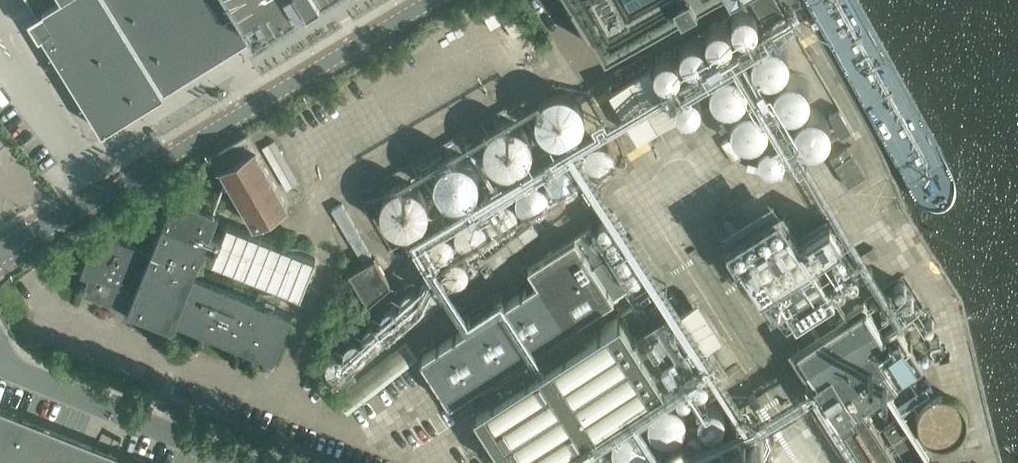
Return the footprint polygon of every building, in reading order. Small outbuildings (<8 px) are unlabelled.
[(269,27),(267,24),(305,0),(28,0),(36,13),(30,16),(31,18),(30,18),(34,25),(35,25),(39,32),(40,32),(41,34),(45,32),(93,109),(98,115),(104,119),(111,121),(119,120),(125,116),(229,53),(269,28),(269,27)] [(573,1),(574,1),(580,11),(581,14),(582,13),(588,24),(589,26),(590,26),(597,37),(596,37),(598,39),(605,50),(604,50),(606,52),(608,51),(614,47),(615,47),(617,46),(626,40),(626,41),(629,39),(628,39),(638,34),(640,33),(650,27),(650,28),(652,26),(661,21),(664,20),(663,20),(673,14),(673,15),(699,1),(698,0),(699,0),(573,0),(573,1)] [(773,17),(788,9),(783,0),(763,0),(773,17)] [(655,64),(601,91),(606,124),(627,114),(638,136),(686,111),(706,101),(694,80),(707,78),(756,172),(781,168),(779,161),(780,160),(788,159),(822,141),(809,144),(834,131),(822,106),(812,108),(810,93),(789,53),(788,49),(779,32),(777,20),(762,23),(752,2),(653,53),(655,64)] [(651,55),(627,65),(630,73),(655,63),(651,55)] [(539,136),(584,135),(582,92),(538,93),(539,136)] [(212,154),(253,225),(289,204),(248,133),(212,154)] [(830,157),(848,186),(866,175),(847,146),(830,157)] [(455,151),(418,171),(425,183),(436,178),(449,203),(484,184),(467,152),(458,157),(455,151)] [(221,239),(210,234),(219,213),(174,194),(150,253),(106,235),(97,257),(90,254),(81,276),(89,279),(83,293),(127,311),(172,329),(176,320),(274,360),(292,315),(194,275),(208,240),(219,244),(213,260),(301,295),(316,258),(228,223),(221,239)] [(333,208),(363,261),(372,256),(359,233),(360,232),(343,202),(333,208)] [(738,256),(761,293),(768,303),(780,295),(797,321),(835,297),(812,261),(843,241),(830,221),(812,233),(811,242),(803,246),(789,224),(738,256)] [(484,381),(493,395),(476,407),(512,462),(540,462),(699,361),(671,317),(637,338),(621,313),(589,334),(579,319),(631,286),(591,226),(528,266),(538,281),(421,356),(451,402),(484,381)] [(500,278),(546,245),(540,236),(494,269),(500,278)] [(349,272),(368,304),(391,284),(375,257),(349,272)] [(868,401),(908,462),(919,462),(930,456),(887,389),(923,366),(910,346),(913,344),(911,341),(909,342),(897,323),(884,332),(864,301),(838,317),(841,321),(798,349),(817,380),(815,382),(843,426),(842,426),(843,428),(844,427),(867,462),(876,462),(881,459),(884,462),(888,462),(897,457),(863,404),(868,401)] [(324,358),(333,374),(365,357),(356,341),(324,358)] [(407,341),(335,397),(348,412),(420,357),(407,341)] [(0,406),(0,462),(145,462),(0,406)]
